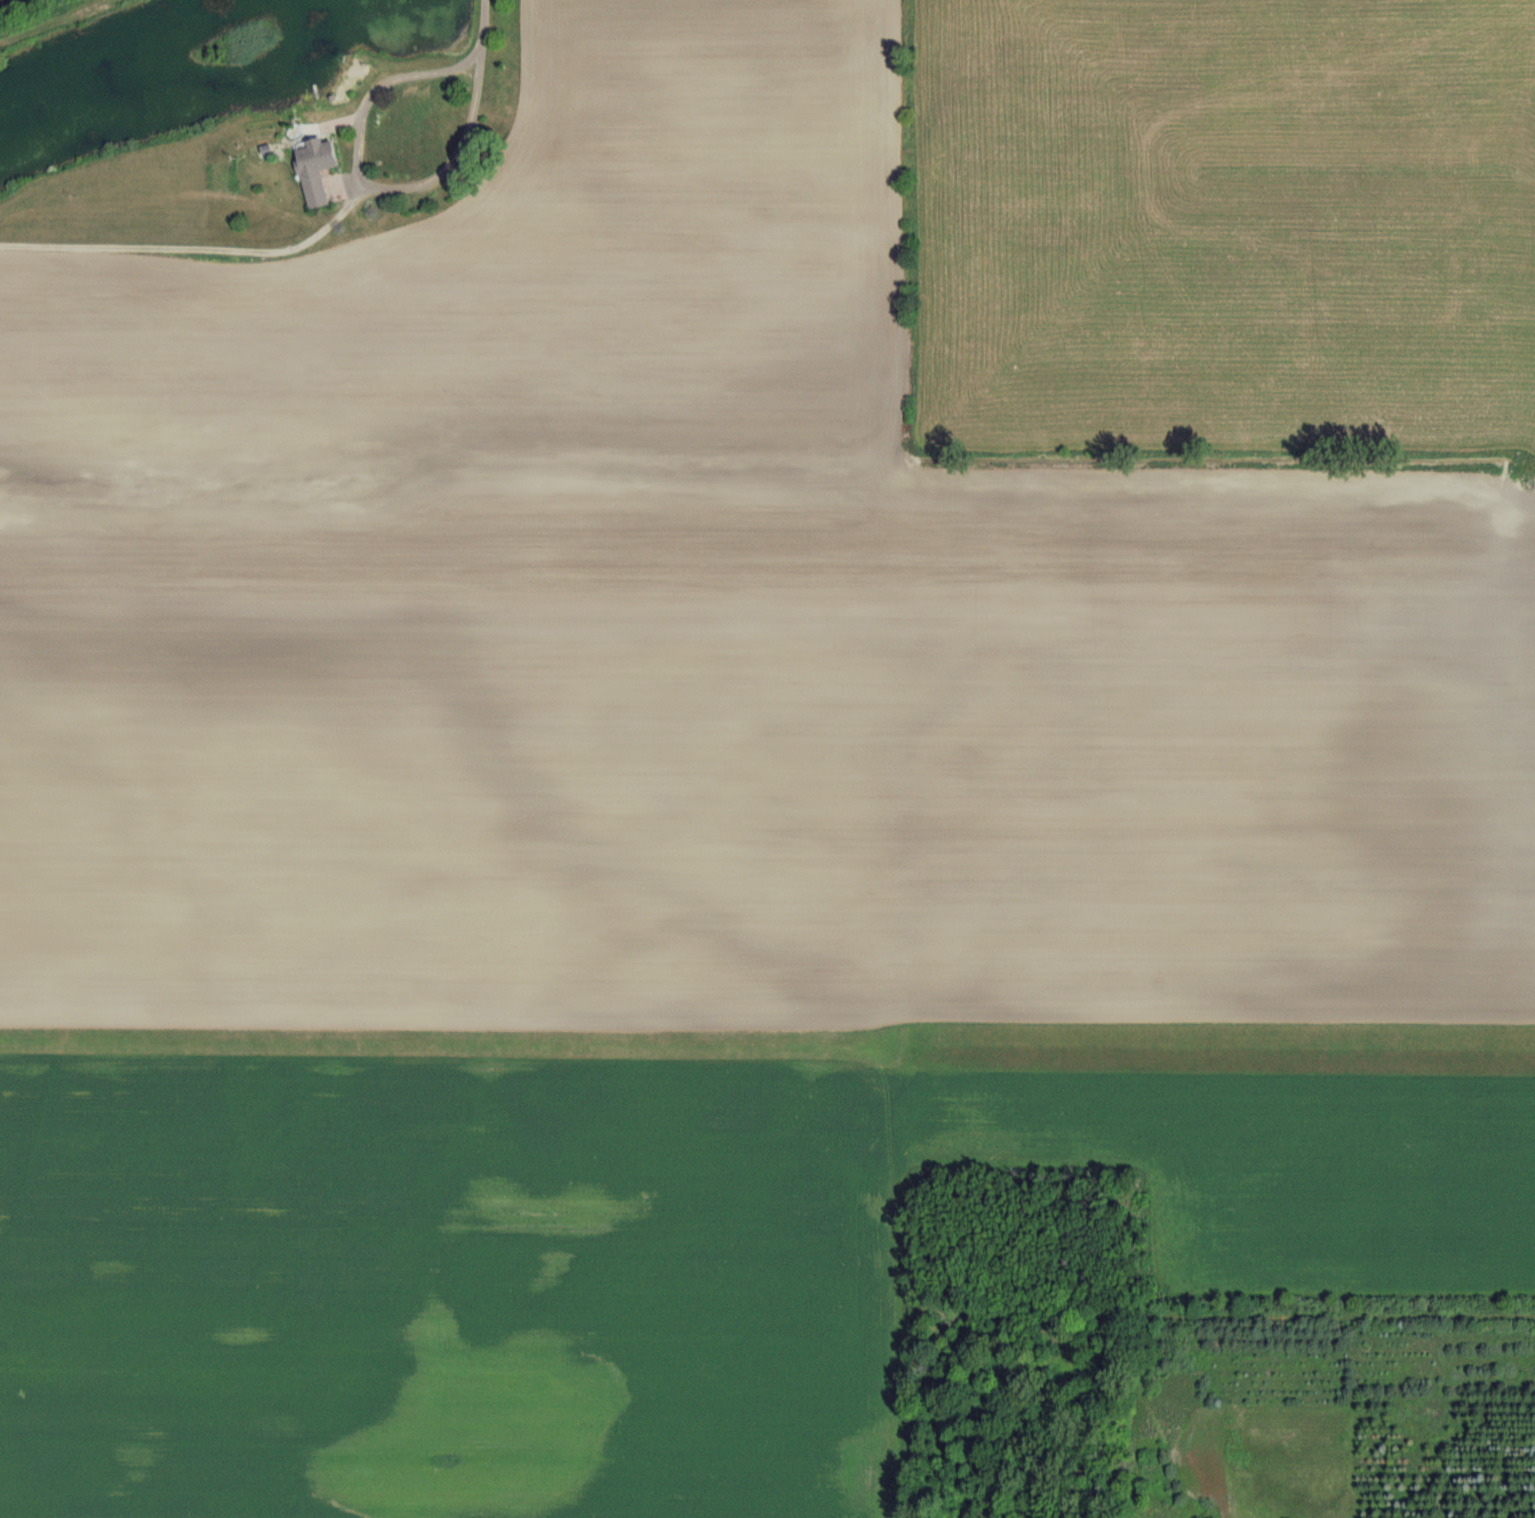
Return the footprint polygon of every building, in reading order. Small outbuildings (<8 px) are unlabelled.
[(335,140),(325,142),(324,139),(296,144),(310,210),(330,206),(323,170),(340,166),(335,140)]
